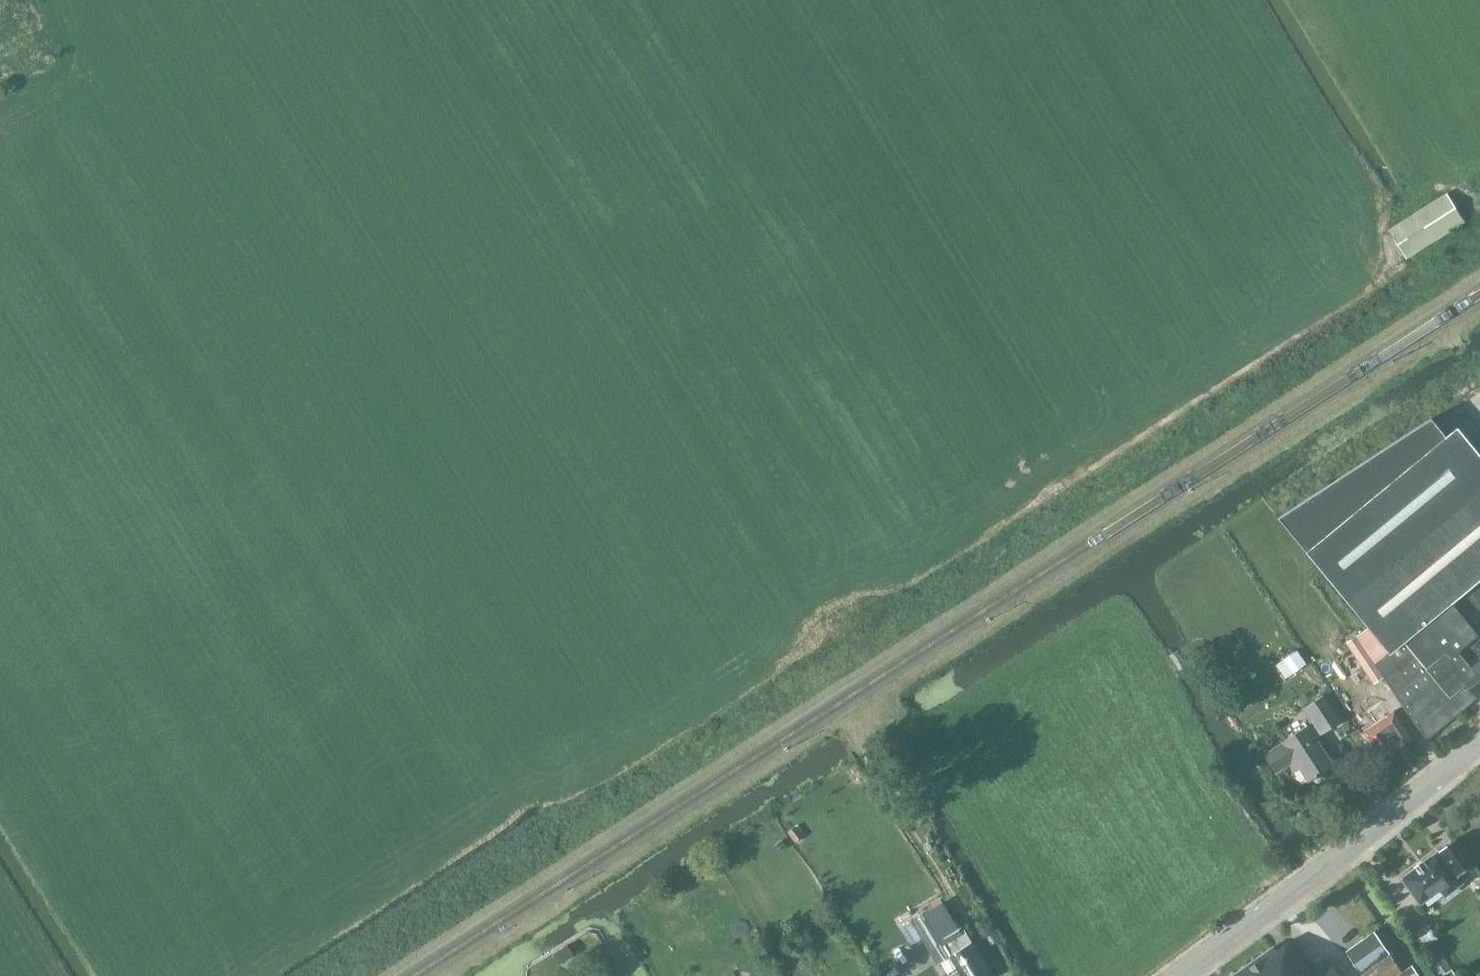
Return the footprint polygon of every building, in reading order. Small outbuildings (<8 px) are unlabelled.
[(1389,230),(1406,258),(1466,220),(1448,193),(1389,230)] [(1382,642),(1389,652),(1375,663),(1384,676),(1415,722),(1428,738),(1464,708),(1457,702),(1453,705),(1444,686),(1447,683),(1442,676),(1479,645),(1479,475),(1432,416),(1279,518),(1368,626),(1382,642)] [(1382,642),(1368,626),(1347,640),(1375,683),(1384,676),(1375,663),(1389,652),(1382,642)] [(1442,676),(1447,683),(1444,686),(1453,705),(1457,702),(1464,708),(1478,697),(1479,700),(1479,645),(1442,676)] [(1298,651),(1285,659),(1294,673),(1307,664),(1298,651)] [(1284,743),(1266,755),(1277,772),(1295,760),(1309,781),(1334,765),(1317,738),(1341,722),(1324,695),(1303,709),(1312,723),(1283,742),(1284,743)] [(1377,723),(1364,732),(1383,760),(1414,738),(1395,711),(1390,714),(1382,702),(1369,712),(1377,723)] [(1475,864),(1457,840),(1441,853),(1439,850),(1402,878),(1421,903),(1441,888),(1445,895),(1462,883),(1457,877),(1475,864)] [(916,921),(905,927),(918,949),(929,943),(916,921)] [(1428,924),(1409,938),(1419,952),(1438,939),(1428,924)] [(964,929),(932,949),(941,963),(951,957),(951,956),(973,942),(964,929)] [(1364,975),(1396,975),(1403,971),(1375,931),(1346,951),(1364,975)] [(1233,975),(1340,975),(1331,963),(1315,975),(1291,941),(1277,950),(1275,947),(1233,975)] [(973,942),(951,956),(951,957),(963,975),(994,975),(973,942)] [(575,956),(568,945),(555,953),(562,964),(575,956)] [(890,975),(907,975),(918,964),(902,948),(882,968),(890,975)] [(1412,965),(1397,975),(1420,975),(1412,965)]
